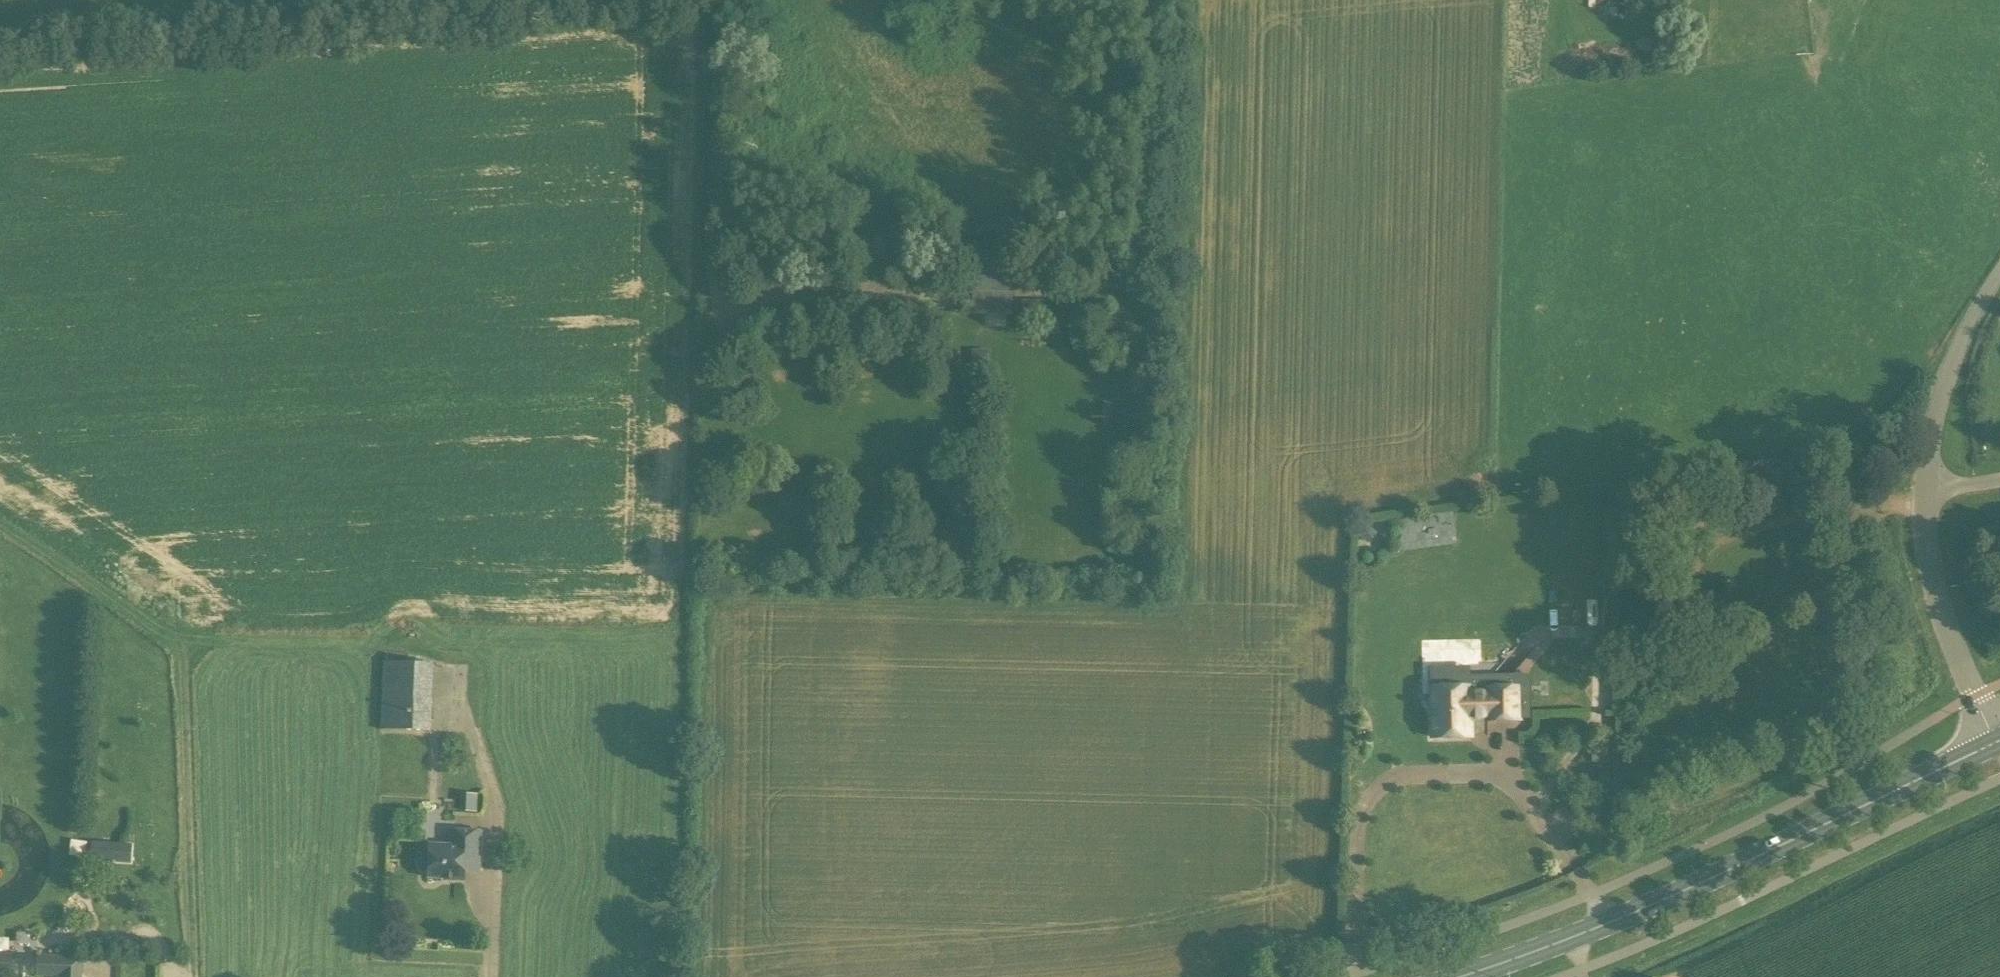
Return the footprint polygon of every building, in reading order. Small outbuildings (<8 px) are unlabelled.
[(1366,523),(1356,534),(1367,544),(1377,532),(1366,523)] [(381,729),(430,732),(433,664),(383,662),(381,729)] [(1522,685),(1429,685),(1429,739),(1474,738),(1473,723),(1523,722),(1522,685)] [(1600,744),(1600,763),(1611,763),(1611,732),(1600,732),(1600,744)] [(463,791),(460,809),(476,811),(479,793),(463,791)] [(430,845),(429,848),(426,848),(421,851),(419,854),(418,857),(417,860),(418,864),(421,869),(425,873),(428,874),(428,878),(443,878),(443,881),(464,882),(465,858),(480,859),(481,832),(451,831),(450,846),(430,845)] [(90,861),(132,864),(133,844),(92,841),(90,861)] [(11,975),(12,955),(0,955),(0,975),(11,975)] [(82,958),(37,956),(36,976),(56,976),(82,976),(82,958)]
